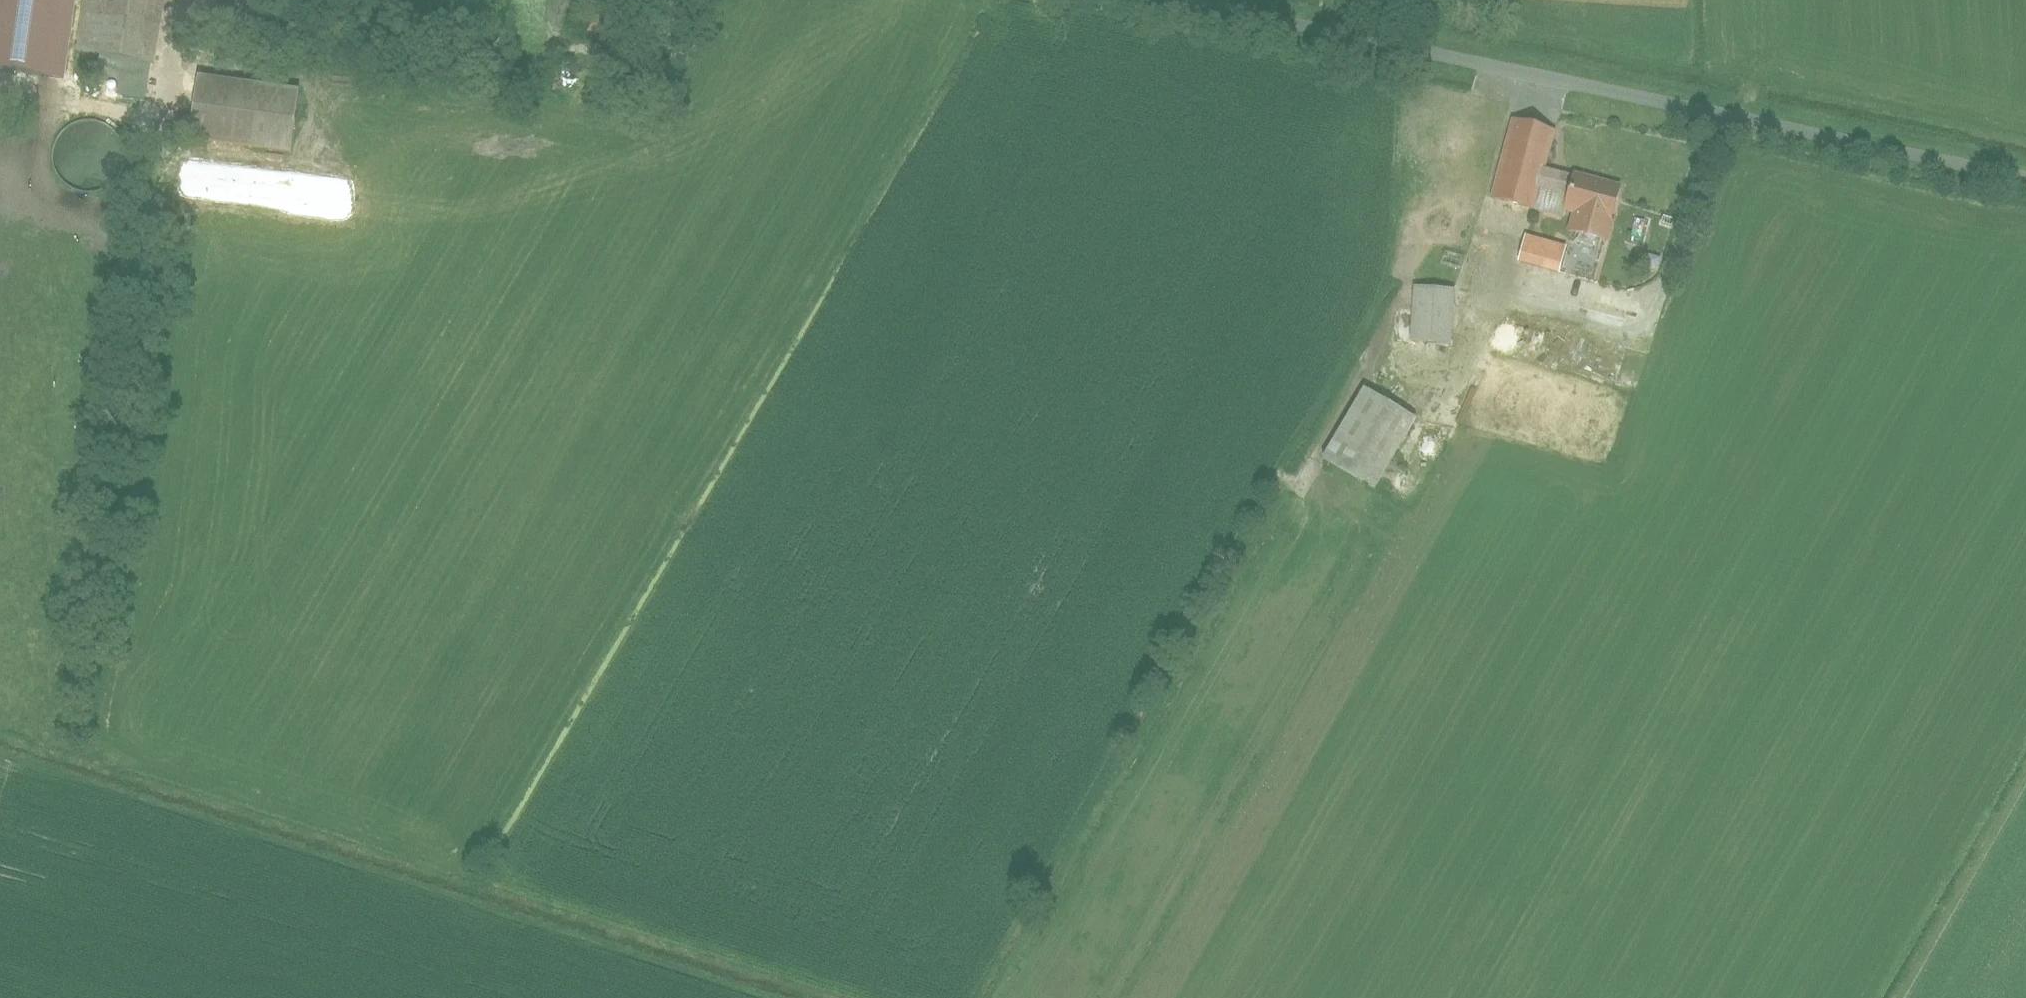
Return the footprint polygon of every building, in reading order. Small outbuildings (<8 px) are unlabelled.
[(72,55),(158,69),(170,0),(81,0),(72,55)] [(211,82),(203,136),(295,151),(304,96),(211,82)] [(1559,126),(1526,119),(1508,199),(1570,214),(1571,208),(1624,220),(1631,188),(1549,169),(1559,126)] [(130,171),(131,162),(130,154),(128,146),(123,138),(119,132),(111,126),(105,123),(94,120),(86,120),(78,121),(69,125),(62,129),(57,134),(53,140),(49,147),(47,155),(46,164),(47,172),(50,180),(56,189),(61,194),(69,200),(76,203),(84,205),(92,205),(101,203),(108,200),(115,196),(120,191),(123,187),(128,179),(130,171)] [(1443,363),(1451,204),(1418,202),(1412,320),(1368,318),(1366,359),(1443,363)] [(1565,277),(1571,248),(1529,239),(1523,268),(1565,277)] [(1360,393),(1318,461),(1367,492),(1410,424),(1360,393)]
